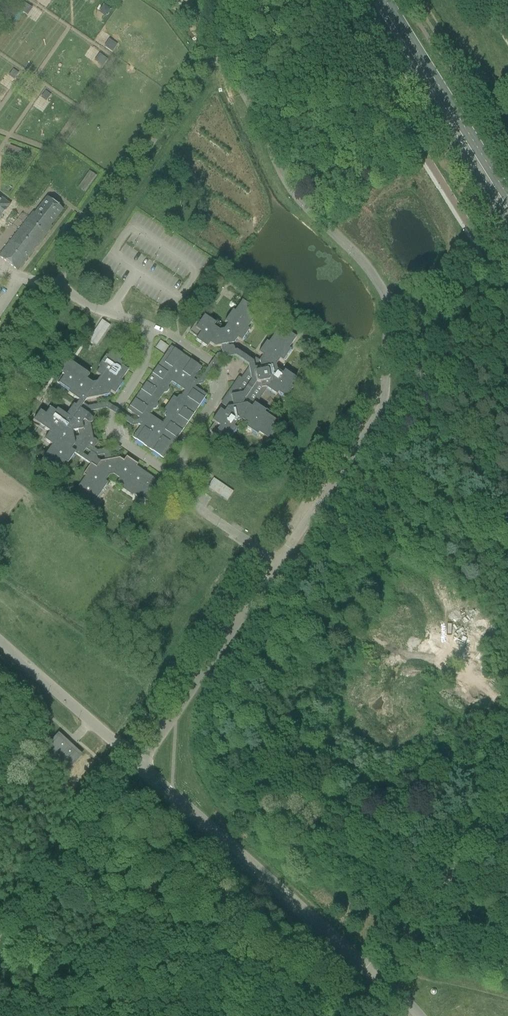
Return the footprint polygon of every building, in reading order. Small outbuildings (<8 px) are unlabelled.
[(24,2),(18,10),(25,15),(30,7),(24,2)] [(110,40),(105,47),(112,52),(117,45),(110,40)] [(100,54),(95,62),(102,67),(107,59),(100,54)] [(13,69),(9,74),(14,78),(18,73),(13,69)] [(45,92),(41,97),(47,100),(50,95),(45,92)] [(19,155),(21,151),(9,146),(7,151),(8,151),(19,155)] [(190,157),(183,158),(185,167),(192,165),(190,157)] [(212,166),(204,168),(206,176),(214,175),(212,166)] [(17,270),(50,226),(49,225),(62,209),(46,198),(34,214),(33,213),(0,256),(0,257),(17,270)] [(9,205),(0,198),(0,216),(9,205)] [(226,345),(227,345),(233,344),(237,339),(241,342),(248,331),(250,332),(254,326),(250,323),(254,318),(252,316),(257,308),(251,304),(251,305),(248,303),(243,299),(234,312),(232,311),(224,322),(227,324),(223,330),(219,331),(213,327),(215,324),(204,316),(198,324),(196,322),(189,332),(197,338),(195,340),(206,348),(209,344),(214,347),(220,346),(221,346),(221,345),(226,344),(226,345)] [(81,323),(89,328),(92,323),(85,318),(81,323)] [(87,340),(95,345),(109,325),(101,320),(87,340)] [(262,371),(257,372),(256,372),(255,373),(254,374),(255,375),(256,383),(259,382),(261,389),(265,388),(266,389),(275,395),(277,393),(284,398),(292,387),(289,386),(294,378),(283,370),(281,373),(275,369),(274,365),(278,359),(281,361),(289,350),(287,348),(294,337),(288,333),(286,337),(284,335),(282,337),(275,332),(267,343),(265,341),(257,353),(258,353),(262,356),(259,361),(260,368),(262,368),(262,371)] [(155,348),(164,353),(168,347),(160,341),(155,348)] [(221,346),(220,346),(222,353),(222,358),(235,356),(248,365),(248,367),(241,378),(239,377),(221,404),(227,408),(233,406),(234,408),(239,407),(238,406),(246,404),(251,408),(254,403),(256,405),(266,389),(265,388),(261,389),(259,382),(256,383),(255,375),(254,374),(255,373),(256,372),(257,372),(262,371),(262,368),(260,368),(259,361),(255,358),(252,362),(236,350),(234,351),(233,349),(233,348),(233,347),(232,347),(231,347),(231,346),(227,347),(227,345),(226,345),(226,344),(221,345),(221,346)] [(137,420),(138,424),(140,426),(132,438),(163,459),(206,395),(194,387),(196,385),(195,381),(193,379),(201,368),(170,347),(127,409),(128,411),(139,418),(137,420)] [(93,439),(90,423),(91,422),(92,422),(92,421),(92,420),(92,419),(92,418),(92,417),(91,417),(84,412),(87,406),(83,404),(86,400),(107,396),(110,392),(114,395),(122,383),(120,382),(129,369),(119,362),(121,359),(111,351),(107,357),(105,356),(98,367),(99,368),(95,374),(100,377),(96,383),(92,383),(86,380),(89,375),(67,360),(60,370),(63,372),(60,377),(56,383),(69,391),(68,393),(78,401),(75,406),(73,405),(66,415),(57,409),(55,412),(50,408),(45,415),(40,411),(31,423),(38,428),(40,426),(49,432),(44,440),(52,445),(40,462),(50,469),(54,463),(61,468),(65,462),(67,464),(74,454),(90,464),(83,475),(85,476),(77,487),(80,489),(72,500),(81,505),(85,500),(92,505),(107,483),(105,481),(109,475),(113,474),(119,478),(116,483),(121,487),(120,488),(132,496),(133,495),(138,498),(140,496),(151,503),(156,495),(155,494),(162,484),(145,472),(144,474),(140,472),(141,470),(136,467),(137,465),(126,457),(123,461),(119,458),(100,461),(97,459),(96,456),(90,452),(87,457),(82,453),(88,445),(93,449),(96,444),(97,443),(97,442),(96,441),(96,440),(95,440),(94,439),(93,439)] [(93,383),(97,377),(92,373),(87,379),(93,383)] [(237,421),(241,421),(247,425),(245,428),(256,435),(258,434),(271,442),(274,437),(275,437),(276,434),(277,434),(281,428),(273,423),(275,421),(269,417),(271,414),(265,410),(265,411),(256,405),(254,403),(251,408),(246,404),(238,406),(239,407),(234,408),(233,406),(227,408),(223,413),(219,410),(211,421),(214,423),(208,431),(219,438),(221,436),(228,441),(236,429),(233,427),(237,421)] [(227,500),(233,492),(213,478),(207,487),(227,500)] [(78,755),(64,743),(58,737),(47,749),(66,768),(78,755)]
